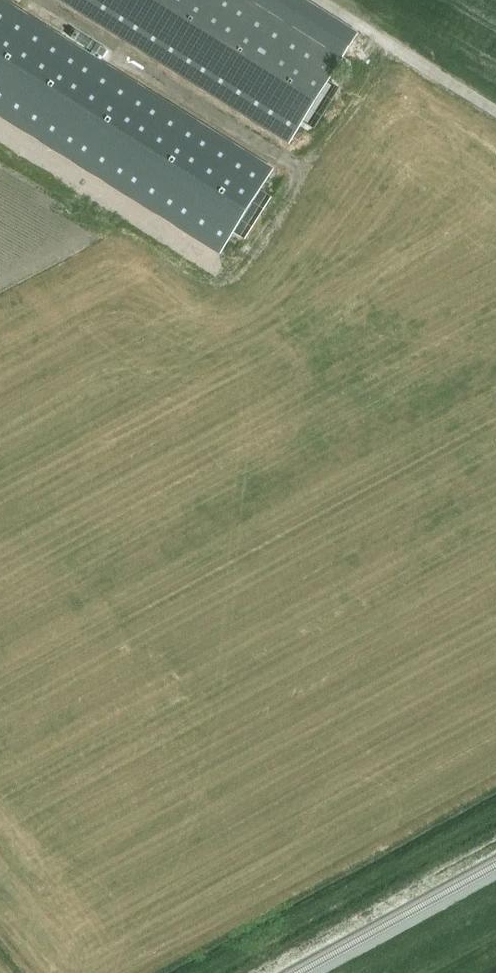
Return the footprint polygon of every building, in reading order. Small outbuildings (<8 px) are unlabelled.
[(218,254),(272,168),(5,0),(0,0),(0,117),(218,254)] [(289,146),(343,59),(248,0),(57,0),(289,146)] [(343,59),(359,35),(303,0),(248,0),(343,59)]
